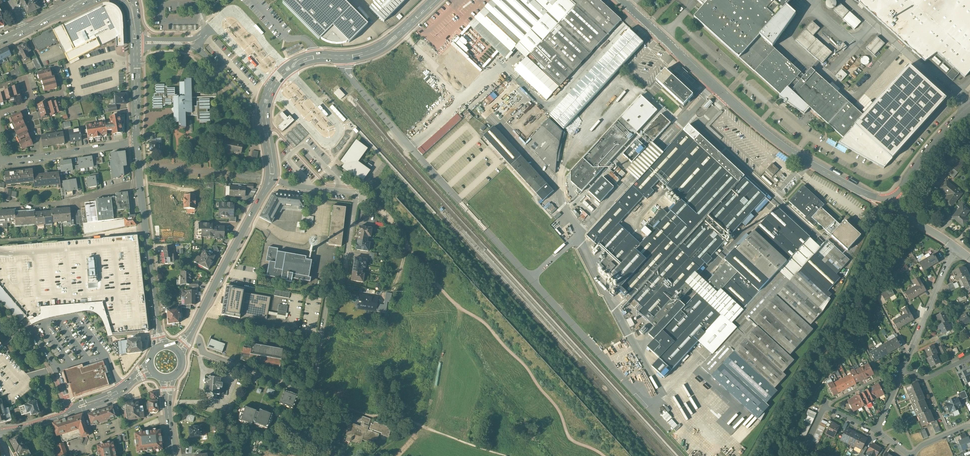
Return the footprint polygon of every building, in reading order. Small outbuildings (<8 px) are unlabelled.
[(22,4),(27,14),(40,7),(36,0),(31,0),(22,4)] [(283,5),(319,42),(333,28),(348,44),(367,25),(342,0),(288,0),(283,5)] [(404,0),(375,0),(373,1),(368,7),(383,21),(404,0)] [(501,0),(493,0),(469,25),(505,58),(515,47),(519,43),(528,34),(496,5),(501,0)] [(496,5),(528,34),(531,30),(559,0),(501,0),(496,5)] [(545,69),(543,71),(560,87),(608,35),(571,0),(559,0),(531,30),(557,56),(545,69)] [(608,35),(609,33),(610,34),(611,34),(621,23),(621,22),(621,21),(622,20),(600,0),(571,0),(608,35)] [(773,0),(709,0),(704,6),(694,17),(739,57),(759,35),(783,9),(773,0)] [(783,9),(787,5),(791,0),(773,0),(783,9)] [(836,4),(836,2),(835,0),(826,0),(825,2),(825,5),(826,6),(827,8),(829,9),(832,9),(834,8),(836,6),(836,4)] [(863,6),(925,60),(937,51),(965,77),(969,71),(969,0),(869,0),(863,6)] [(102,3),(103,6),(107,5),(113,7),(118,12),(120,19),(121,43),(119,43),(116,43),(116,47),(124,46),(122,19),(120,11),(114,5),(107,3),(102,3)] [(849,11),(840,3),(833,10),(842,18),(849,11)] [(53,30),(59,42),(67,58),(69,62),(115,39),(116,47),(116,43),(119,43),(121,43),(120,19),(118,12),(113,7),(107,5),(103,6),(102,6),(100,7),(96,8),(53,30)] [(783,9),(759,35),(773,47),(796,13),(787,5),(783,9)] [(812,21),(805,28),(813,35),(820,28),(812,21)] [(42,33),(42,35),(33,39),(32,41),(37,50),(39,51),(47,47),(49,47),(51,46),(51,45),(53,44),(54,44),(59,42),(53,30),(53,29),(52,28),(42,33)] [(795,40),(806,50),(816,38),(813,35),(805,28),(795,40)] [(643,42),(629,29),(549,114),(564,128),(643,42)] [(531,30),(528,34),(519,43),(530,54),(545,69),(557,56),(531,30)] [(775,48),(773,47),(759,35),(739,57),(754,71),(775,48)] [(884,43),(876,36),(865,48),(874,55),(884,43)] [(832,52),(816,38),(806,50),(821,63),(832,52)] [(26,42),(17,47),(21,55),(27,52),(30,50),(26,42)] [(847,46),(843,42),(838,46),(843,51),(847,46)] [(525,58),(530,54),(519,43),(515,47),(525,58)] [(438,58),(468,86),(481,71),(452,44),(438,58)] [(286,48),(288,54),(301,50),(299,45),(286,48)] [(0,50),(0,60),(3,59),(11,54),(7,46),(0,50)] [(801,72),(775,48),(754,71),(780,95),(788,86),(801,72)] [(872,60),(861,50),(854,57),(866,68),(872,60)] [(27,52),(21,55),(24,60),(30,57),(27,52)] [(37,57),(32,60),(36,70),(42,67),(37,57)] [(559,87),(527,57),(515,70),(547,100),(559,87)] [(947,97),(910,65),(841,142),(885,168),(947,97)] [(21,66),(12,71),(15,77),(25,73),(21,66)] [(952,66),(946,73),(953,79),(959,72),(952,66)] [(811,67),(804,75),(792,89),(791,90),(809,107),(843,138),(863,115),(811,67)] [(50,69),(38,72),(40,80),(41,79),(44,91),(57,87),(54,76),(52,77),(50,69)] [(666,70),(664,69),(655,79),(663,86),(672,76),(671,75),(666,70)] [(847,75),(841,69),(835,76),(841,81),(847,75)] [(804,75),(801,72),(788,86),(792,89),(804,75)] [(672,76),(663,86),(683,105),(693,95),(672,76)] [(153,97),(153,108),(162,108),(162,106),(165,106),(165,104),(171,104),(171,103),(173,103),(173,107),(173,123),(178,123),(178,126),(180,126),(180,128),(186,128),(185,113),(187,113),(187,115),(197,115),(197,120),(199,120),(199,122),(210,122),(210,111),(207,111),(207,109),(210,109),(209,98),(199,99),(199,101),(196,102),(196,106),(192,106),(191,78),(186,79),(186,80),(184,80),(184,83),(179,83),(180,95),(175,95),(175,88),(167,88),(167,86),(164,86),(164,84),(156,84),(156,93),(154,93),(154,96),(153,97)] [(0,94),(0,103),(7,101),(6,100),(14,98),(14,97),(20,95),(18,85),(11,87),(11,89),(3,91),(4,93),(0,94)] [(791,90),(792,89),(788,86),(780,95),(779,96),(784,99),(784,102),(788,102),(804,113),(809,107),(791,90)] [(345,95),(339,89),(334,93),(340,100),(345,95)] [(126,93),(114,94),(115,104),(126,104),(126,93)] [(657,110),(640,95),(571,170),(571,182),(577,187),(582,191),(657,110)] [(712,102),(708,99),(702,105),(706,109),(712,102)] [(38,105),(40,111),(41,116),(42,116),(42,117),(47,115),(47,114),(50,113),(47,101),(40,103),(41,104),(38,105)] [(47,101),(50,113),(51,115),(51,113),(55,112),(56,114),(56,113),(62,111),(59,101),(55,102),(55,101),(47,103),(47,101)] [(473,117),(467,110),(463,114),(469,120),(473,117)] [(20,112),(11,116),(14,122),(22,118),(23,118),(20,112)] [(293,120),(289,116),(287,118),(281,112),(278,115),(284,120),(278,126),(282,131),(293,120)] [(670,122),(661,113),(643,132),(646,134),(650,139),(653,141),(670,122)] [(110,122),(86,124),(87,138),(92,137),(92,138),(102,137),(102,136),(107,135),(106,131),(111,130),(112,135),(125,133),(125,114),(109,116),(110,122)] [(457,114),(418,149),(422,154),(461,119),(457,114)] [(22,118),(14,122),(13,122),(16,129),(25,124),(22,118)] [(565,133),(549,119),(531,138),(538,145),(534,150),(555,173),(556,161),(559,161),(560,148),(563,138),(565,133)] [(28,131),(25,124),(16,129),(14,129),(17,136),(27,131),(28,131)] [(705,262),(707,264),(712,259),(710,257),(766,196),(688,124),(664,150),(638,179),(586,235),(608,256),(619,266),(609,276),(620,287),(628,293),(629,295),(639,304),(635,308),(655,326),(691,287),(686,282),(697,270),(705,262)] [(550,187),(493,126),(483,136),(543,201),(547,197),(554,191),(550,187)] [(80,129),(69,131),(70,142),(81,140),(80,129)] [(27,131),(17,136),(20,142),(30,138),(27,131)] [(63,132),(52,134),(54,144),(64,143),(63,132)] [(54,144),(52,134),(40,136),(42,146),(54,144)] [(30,138),(20,142),(19,143),(22,149),(33,144),(30,138)] [(155,139),(149,139),(150,152),(161,151),(161,147),(158,147),(158,142),(155,142),(155,139)] [(632,163),(629,160),(623,166),(633,175),(638,179),(664,150),(659,146),(653,141),(650,139),(647,142),(643,145),(646,148),(632,163)] [(232,142),(224,140),(222,149),(241,152),(242,144),(238,143),(238,141),(233,140),(232,142)] [(643,145),(637,140),(623,154),(629,160),(632,163),(646,148),(643,145)] [(368,171),(356,162),(366,149),(356,142),(342,161),(346,164),(344,167),(347,169),(347,170),(361,180),(368,171)] [(112,160),(110,160),(111,178),(119,178),(119,176),(123,176),(122,166),(126,166),(125,152),(111,153),(112,160)] [(963,154),(952,168),(958,172),(967,160),(965,155),(963,154)] [(92,157),(85,158),(86,168),(93,167),(92,157)] [(85,158),(78,159),(79,169),(86,168),(85,158)] [(66,171),(65,161),(59,161),(60,164),(57,164),(57,167),(60,167),(61,171),(66,171)] [(618,167),(614,163),(609,169),(613,172),(618,167)] [(772,163),(765,171),(766,172),(769,175),(772,177),(779,169),(772,163)] [(952,168),(949,165),(945,169),(944,170),(949,175),(953,178),(958,172),(952,168)] [(8,173),(5,173),(6,185),(11,184),(11,183),(15,182),(15,184),(21,184),(20,182),(24,181),(24,183),(29,183),(29,180),(33,180),(33,175),(32,170),(28,170),(29,173),(9,174),(8,173)] [(944,170),(940,176),(945,180),(949,175),(944,170)] [(33,175),(33,180),(34,186),(59,184),(58,172),(48,173),(48,172),(45,173),(45,174),(33,175)] [(627,175),(625,173),(622,176),(618,180),(620,182),(627,175)] [(95,176),(86,177),(88,187),(96,186),(95,176)] [(614,187),(603,177),(589,192),(601,202),(614,187)] [(76,179),(63,181),(64,193),(72,191),(72,190),(77,189),(76,179)] [(961,193),(946,181),(940,188),(944,191),(945,190),(950,194),(944,200),(948,203),(948,204),(951,206),(961,193)] [(817,222),(826,230),(835,220),(817,204),(820,201),(802,185),(788,201),(805,215),(805,219),(813,226),(817,222)] [(191,186),(175,186),(174,199),(191,199),(191,186)] [(230,186),(230,190),(230,195),(244,196),(245,187),(230,186)] [(83,224),(84,234),(125,226),(136,225),(135,215),(130,215),(128,192),(115,193),(116,197),(114,197),(114,196),(112,196),(112,197),(109,198),(109,197),(107,197),(107,198),(104,198),(103,197),(102,198),(102,199),(99,199),(99,198),(97,198),(97,199),(95,199),(95,202),(86,202),(86,207),(81,207),(81,210),(75,210),(76,223),(79,222),(79,224),(83,224)] [(272,193),(262,217),(269,220),(267,220),(274,223),(281,205),(299,207),(299,210),(303,211),(303,210),(305,206),(306,197),(291,195),(289,194),(272,193)] [(594,209),(585,199),(582,202),(592,211),(594,209)] [(234,203),(219,203),(219,207),(218,214),(218,217),(229,218),(233,218),(233,213),(234,203)] [(556,208),(551,203),(546,207),(551,213),(556,208)] [(960,208),(955,214),(957,215),(954,218),(963,226),(968,220),(963,216),(966,213),(969,210),(962,205),(960,208)] [(345,207),(333,206),(331,219),(344,220),(345,207)] [(772,248),(787,261),(810,236),(776,206),(754,231),(772,248)] [(51,210),(51,211),(52,221),(60,221),(60,209),(51,210)] [(70,209),(60,209),(60,221),(70,220),(70,216),(70,209)] [(14,210),(6,210),(6,223),(15,222),(14,212),(14,210)] [(14,212),(15,222),(15,225),(34,224),(34,212),(34,211),(14,212)] [(51,211),(43,212),(43,224),(52,224),(52,221),(51,211)] [(43,212),(34,212),(34,224),(34,225),(43,224),(43,212)] [(304,223),(314,223),(314,215),(302,215),(302,222),(298,222),(298,227),(304,227),(304,223)] [(344,220),(331,219),(328,245),(341,246),(344,220)] [(826,230),(831,236),(840,225),(835,220),(826,230)] [(861,235),(844,221),(840,225),(831,236),(847,250),(861,235)] [(212,223),(196,223),(196,236),(214,236),(214,239),(224,239),(224,226),(216,226),(216,228),(212,228),(212,223)] [(188,224),(159,225),(159,240),(189,239),(188,224)] [(371,228),(359,226),(355,249),(368,251),(371,228)] [(754,231),(736,249),(754,267),(772,248),(754,231)] [(6,307),(12,302),(30,322),(41,316),(41,308),(52,307),(101,303),(110,334),(112,334),(148,331),(137,235),(0,247),(0,301),(6,307)] [(700,366),(711,375),(734,351),(756,326),(758,324),(753,320),(775,295),(777,293),(821,246),(812,238),(810,236),(787,261),(769,280),(759,291),(752,299),(750,297),(741,307),(737,312),(728,321),(730,323),(736,328),(735,328),(711,355),(700,366)] [(849,261),(826,240),(821,246),(777,293),(810,324),(822,311),(819,307),(831,295),(827,290),(840,277),(836,273),(849,261)] [(171,247),(163,248),(164,263),(176,262),(175,254),(171,254),(171,247)] [(278,248),(268,247),(266,261),(269,261),(266,276),(286,280),(286,282),(291,283),(292,278),(310,281),(311,277),(308,277),(311,261),(305,260),(306,257),(277,252),(278,248)] [(724,259),(726,262),(737,272),(751,284),(759,291),(769,280),(754,267),(736,249),(734,248),(724,259)] [(772,248),(754,267),(769,280),(787,261),(772,248)] [(197,255),(194,262),(208,269),(210,264),(212,265),(213,261),(212,261),(214,256),(203,251),(200,257),(197,255)] [(930,257),(926,259),(931,266),(938,262),(934,255),(930,257)] [(619,266),(608,256),(599,267),(609,276),(619,266)] [(366,259),(354,257),(351,280),(363,282),(364,274),(361,273),(362,267),(365,267),(366,259)] [(926,259),(919,263),(923,271),(931,266),(926,259)] [(708,281),(705,283),(717,294),(737,272),(726,262),(717,271),(715,273),(708,281)] [(962,267),(952,272),(956,280),(960,278),(959,276),(967,273),(965,268),(962,267)] [(686,282),(691,287),(697,292),(721,315),(728,321),(737,312),(732,307),(730,309),(727,306),(728,304),(724,300),(728,295),(741,307),(750,297),(734,283),(738,278),(748,288),(751,284),(737,272),(717,294),(705,283),(708,281),(697,270),(686,282)] [(191,272),(181,272),(181,275),(179,276),(178,278),(179,279),(180,280),(182,279),(182,284),(189,284),(191,284),(191,282),(191,272)] [(959,276),(960,278),(964,285),(969,282),(969,278),(967,273),(959,276)] [(752,299),(759,291),(751,284),(748,288),(738,278),(734,283),(750,297),(752,299)] [(952,282),(947,285),(949,287),(947,288),(949,292),(956,289),(953,282),(952,282)] [(921,283),(917,285),(917,286),(913,288),(918,295),(926,291),(921,283)] [(225,289),(221,315),(239,318),(240,314),(267,319),(270,297),(244,292),(245,288),(229,286),(229,288),(227,288),(225,289)] [(628,293),(620,287),(618,289),(626,295),(628,293)] [(891,288),(886,291),(890,297),(895,295),(891,288)] [(913,288),(910,290),(909,290),(905,293),(910,300),(918,295),(913,288)] [(289,292),(275,289),(274,295),(289,298),(289,292)] [(626,295),(618,289),(616,291),(623,298),(626,295)] [(197,291),(182,291),(182,296),(185,296),(185,305),(190,305),(194,305),(194,295),(197,295),(197,291)] [(886,291),(881,294),(885,300),(890,297),(886,291)] [(721,315),(697,292),(662,330),(669,337),(665,341),(670,345),(674,341),(687,352),(688,351),(697,341),(721,315)] [(371,296),(359,295),(358,303),(360,303),(360,306),(375,309),(376,303),(377,299),(371,298),(371,296)] [(639,304),(629,295),(625,299),(635,308),(639,304)] [(741,307),(728,295),(724,300),(728,304),(727,306),(730,309),(732,307),(737,312),(741,307)] [(812,330),(775,295),(753,320),(758,324),(790,353),(812,330)] [(112,334),(110,334),(101,303),(52,307),(41,308),(41,316),(30,322),(32,325),(43,320),(53,318),(71,314),(84,312),(89,311),(95,313),(101,318),(105,327),(107,335),(108,337),(112,336),(112,334)] [(174,310),(169,310),(167,309),(166,310),(165,312),(167,313),(167,319),(168,324),(179,323),(178,318),(180,318),(180,317),(180,314),(182,314),(181,309),(174,310)] [(905,314),(901,317),(905,324),(914,319),(909,312),(905,314)] [(948,321),(944,312),(936,316),(940,325),(946,322),(948,321)] [(721,315),(697,341),(705,349),(711,355),(735,328),(736,328),(730,323),(728,321),(721,315)] [(901,317),(893,321),(897,329),(905,324),(901,317)] [(940,325),(938,325),(941,330),(940,330),(942,334),(951,330),(946,322),(940,325)] [(645,325),(639,331),(643,334),(648,329),(645,325)] [(794,360),(756,326),(734,351),(774,387),(786,376),(782,372),(794,360)] [(669,337),(662,330),(647,347),(658,357),(670,345),(665,341),(669,337)] [(135,338),(130,339),(130,340),(127,340),(127,341),(128,344),(127,345),(127,349),(126,349),(126,353),(126,354),(129,354),(130,354),(140,352),(142,352),(142,351),(141,351),(141,347),(141,343),(140,343),(140,340),(140,338),(135,339),(135,338)] [(225,344),(211,338),(207,348),(222,354),(225,344)] [(896,338),(889,342),(893,350),(900,346),(896,338)] [(125,340),(123,340),(123,341),(118,342),(119,354),(126,353),(126,349),(127,349),(127,345),(128,344),(127,341),(125,341),(125,340)] [(670,345),(658,357),(671,369),(676,365),(687,352),(674,341),(670,345)] [(889,342),(883,345),(888,353),(893,350),(889,342)] [(244,348),(243,353),(251,354),(250,360),(281,365),(284,349),(253,344),(252,349),(244,348)] [(888,353),(883,345),(877,349),(882,357),(888,353)] [(933,345),(925,349),(927,354),(929,358),(935,355),(937,354),(933,345)] [(951,347),(945,350),(947,355),(950,354),(950,355),(954,353),(951,347)] [(877,349),(870,353),(875,361),(882,357),(877,349)] [(687,352),(676,365),(678,367),(690,354),(688,351),(687,352)] [(774,387),(734,351),(711,375),(757,418),(769,406),(766,402),(777,390),(774,387)] [(929,358),(927,359),(929,362),(931,367),(940,363),(935,355),(929,358)] [(102,364),(65,376),(72,397),(109,385),(102,364)] [(874,375),(868,364),(864,366),(869,377),(874,375)] [(869,377),(864,366),(859,368),(865,379),(869,377)] [(237,372),(232,368),(228,373),(233,377),(237,372)] [(865,379),(859,368),(855,370),(854,370),(860,381),(860,382),(865,379)] [(962,372),(967,384),(969,383),(969,371),(969,369),(962,372)] [(860,381),(854,370),(850,372),(851,374),(856,384),(860,382),(860,381)] [(851,374),(846,376),(851,386),(856,384),(851,374)] [(851,386),(846,376),(842,379),(847,389),(851,386)] [(221,378),(204,377),(204,383),(205,383),(204,394),(210,394),(210,397),(213,397),(213,399),(221,400),(222,395),(224,395),(225,388),(222,388),(223,384),(220,383),(221,378)] [(847,389),(842,379),(838,381),(843,391),(847,389)] [(843,391),(838,381),(833,383),(838,393),(843,391)] [(833,383),(832,382),(828,384),(833,395),(838,393),(833,383)] [(919,388),(917,383),(907,387),(909,392),(919,388)] [(884,395),(878,384),(874,386),(880,397),(884,395)] [(880,397),(874,386),(869,388),(875,399),(880,397)] [(875,399),(869,388),(865,391),(871,402),(875,399)] [(919,388),(909,392),(912,398),(922,394),(919,388)] [(298,395),(284,390),(279,403),(283,404),(287,405),(286,407),(287,405),(290,406),(290,407),(293,408),(298,395)] [(871,402),(865,391),(865,392),(861,394),(867,405),(871,403),(871,402)] [(965,392),(957,395),(959,398),(958,398),(959,402),(967,398),(965,392)] [(867,405),(861,394),(856,396),(862,407),(867,405)] [(922,394),(912,398),(914,403),(923,400),(924,399),(922,394)] [(862,407),(856,396),(852,398),(858,409),(862,407)] [(858,409),(852,398),(847,401),(853,412),(858,409)] [(958,398),(944,403),(949,415),(962,409),(958,398)] [(0,399),(0,422),(6,421),(6,416),(9,416),(8,408),(3,409),(1,399),(0,399)] [(31,403),(19,407),(21,415),(30,413),(30,415),(39,413),(36,400),(31,401),(31,403)] [(914,403),(913,404),(916,409),(926,405),(923,400),(914,403)] [(157,401),(148,402),(148,405),(147,405),(147,409),(149,409),(149,412),(153,412),(154,413),(155,413),(156,413),(157,412),(157,411),(157,401)] [(138,407),(137,403),(122,405),(121,406),(120,408),(121,409),(122,410),(124,410),(124,415),(126,415),(126,420),(139,419),(138,407)] [(926,405),(916,409),(918,415),(919,414),(928,411),(926,405)] [(92,412),(87,414),(91,425),(100,422),(100,424),(108,421),(108,420),(116,417),(113,406),(108,407),(109,409),(102,411),(102,410),(98,411),(99,413),(93,415),(92,412)] [(248,408),(244,406),(238,421),(243,422),(247,423),(247,424),(251,425),(252,422),(256,413),(256,411),(252,409),(252,410),(248,408)] [(264,411),(260,410),(258,413),(255,422),(254,424),(258,425),(259,426),(259,425),(263,426),(262,427),(267,429),(272,414),(268,412),(268,413),(264,412),(264,411)] [(928,411),(919,414),(921,420),(931,416),(929,410),(928,411)] [(667,411),(663,415),(676,431),(681,427),(667,411)] [(57,422),(52,423),(52,424),(56,437),(60,436),(87,427),(83,413),(66,419),(65,418),(61,419),(62,420),(57,422)] [(195,416),(188,414),(186,420),(193,422),(195,416)] [(360,422),(362,422),(364,423),(368,424),(370,419),(362,416),(360,422)] [(931,416),(921,420),(924,426),(931,423),(934,421),(931,416)] [(360,427),(349,423),(348,428),(349,428),(347,434),(352,436),(350,440),(351,441),(351,440),(355,442),(355,441),(360,443),(361,439),(367,441),(368,440),(372,441),(374,438),(376,439),(377,435),(374,433),(374,432),(372,431),(370,431),(366,429),(360,427)] [(370,429),(370,431),(372,431),(372,430),(382,433),(382,434),(387,436),(388,432),(390,433),(391,430),(389,429),(390,428),(375,423),(374,424),(373,424),(373,425),(371,424),(369,429),(370,429)] [(832,423),(831,423),(829,427),(830,430),(828,434),(833,437),(839,427),(832,423)] [(937,423),(932,425),(935,433),(941,431),(937,423)] [(191,427),(188,427),(190,437),(194,437),(199,437),(199,436),(203,436),(203,435),(203,434),(203,432),(202,431),(201,426),(201,424),(191,425),(191,427)] [(805,424),(800,435),(805,437),(810,427),(805,424)] [(87,427),(60,436),(62,441),(81,435),(81,438),(89,435),(87,427)] [(861,436),(846,429),(841,440),(844,441),(845,441),(848,442),(855,446),(861,436)] [(925,429),(919,431),(923,439),(928,436),(925,429)] [(141,432),(134,433),(137,452),(162,450),(160,430),(141,432)] [(14,438),(10,441),(15,451),(18,450),(20,453),(21,454),(25,452),(26,450),(24,446),(18,436),(17,435),(14,437),(14,438)] [(861,436),(855,446),(855,447),(861,450),(867,439),(861,436)] [(959,441),(963,450),(969,447),(969,442),(968,437),(962,440),(959,441)] [(96,445),(98,455),(116,455),(114,442),(96,445)] [(63,443),(57,444),(59,451),(54,453),(55,455),(67,455),(68,455),(63,443)] [(873,444),(866,455),(876,455),(881,448),(873,444)] [(15,451),(18,455),(26,455),(31,454),(27,446),(24,446),(26,450),(25,452),(21,454),(20,453),(18,450),(15,451)]
